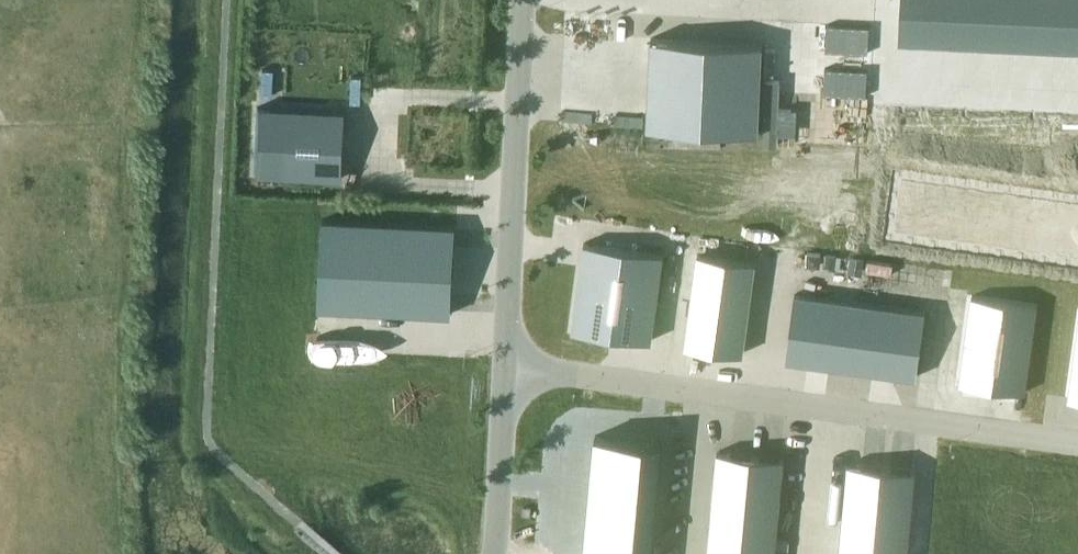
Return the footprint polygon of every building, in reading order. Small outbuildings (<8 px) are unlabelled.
[(947,0),(902,0),(900,39),(945,41),(947,0)] [(970,0),(947,0),(945,41),(968,42),(970,0)] [(1014,0),(970,0),(968,42),(1012,44),(1014,0)] [(1058,0),(1014,0),(1012,44),(1056,47),(1058,0)] [(1056,47),(1077,48),(1077,0),(1058,0),(1056,47)] [(321,32),(320,42),(346,46),(347,35),(321,32)] [(653,37),(648,124),(758,130),(762,42),(653,37)] [(342,176),(345,110),(257,106),(253,172),(342,176)] [(976,251),(985,186),(894,173),(885,239),(976,251)] [(1020,257),(1028,192),(985,186),(976,251),(1020,257)] [(1041,260),(1050,195),(1028,192),(1020,257),(1041,260)] [(1063,263),(1072,198),(1050,195),(1041,260),(1063,263)] [(1072,198),(1063,263),(1077,265),(1077,199),(1072,198)] [(323,218),(319,306),(450,312),(455,225),(323,218)] [(584,242),(572,329),(651,340),(663,253),(584,242)] [(755,261),(698,253),(686,345),(742,352),(755,261)] [(925,310),(794,293),(785,358),(916,376),(925,310)] [(1036,301),(970,293),(959,380),(1024,388),(1036,301)] [(1077,398),(1077,325),(1068,397),(1077,398)] [(661,444),(595,438),(591,482),(657,488),(661,444)] [(784,457),(780,456),(780,458),(760,457),(760,455),(752,454),(751,456),(732,454),(732,452),(717,451),(709,541),(710,542),(709,553),(775,553),(784,457)] [(831,553),(898,553),(910,488),(845,477),(831,553)] [(657,488),(591,482),(589,504),(655,510),(657,488)] [(589,504),(587,525),(653,532),(655,510),(589,504)] [(584,553),(651,553),(653,532),(587,525),(584,553)]
